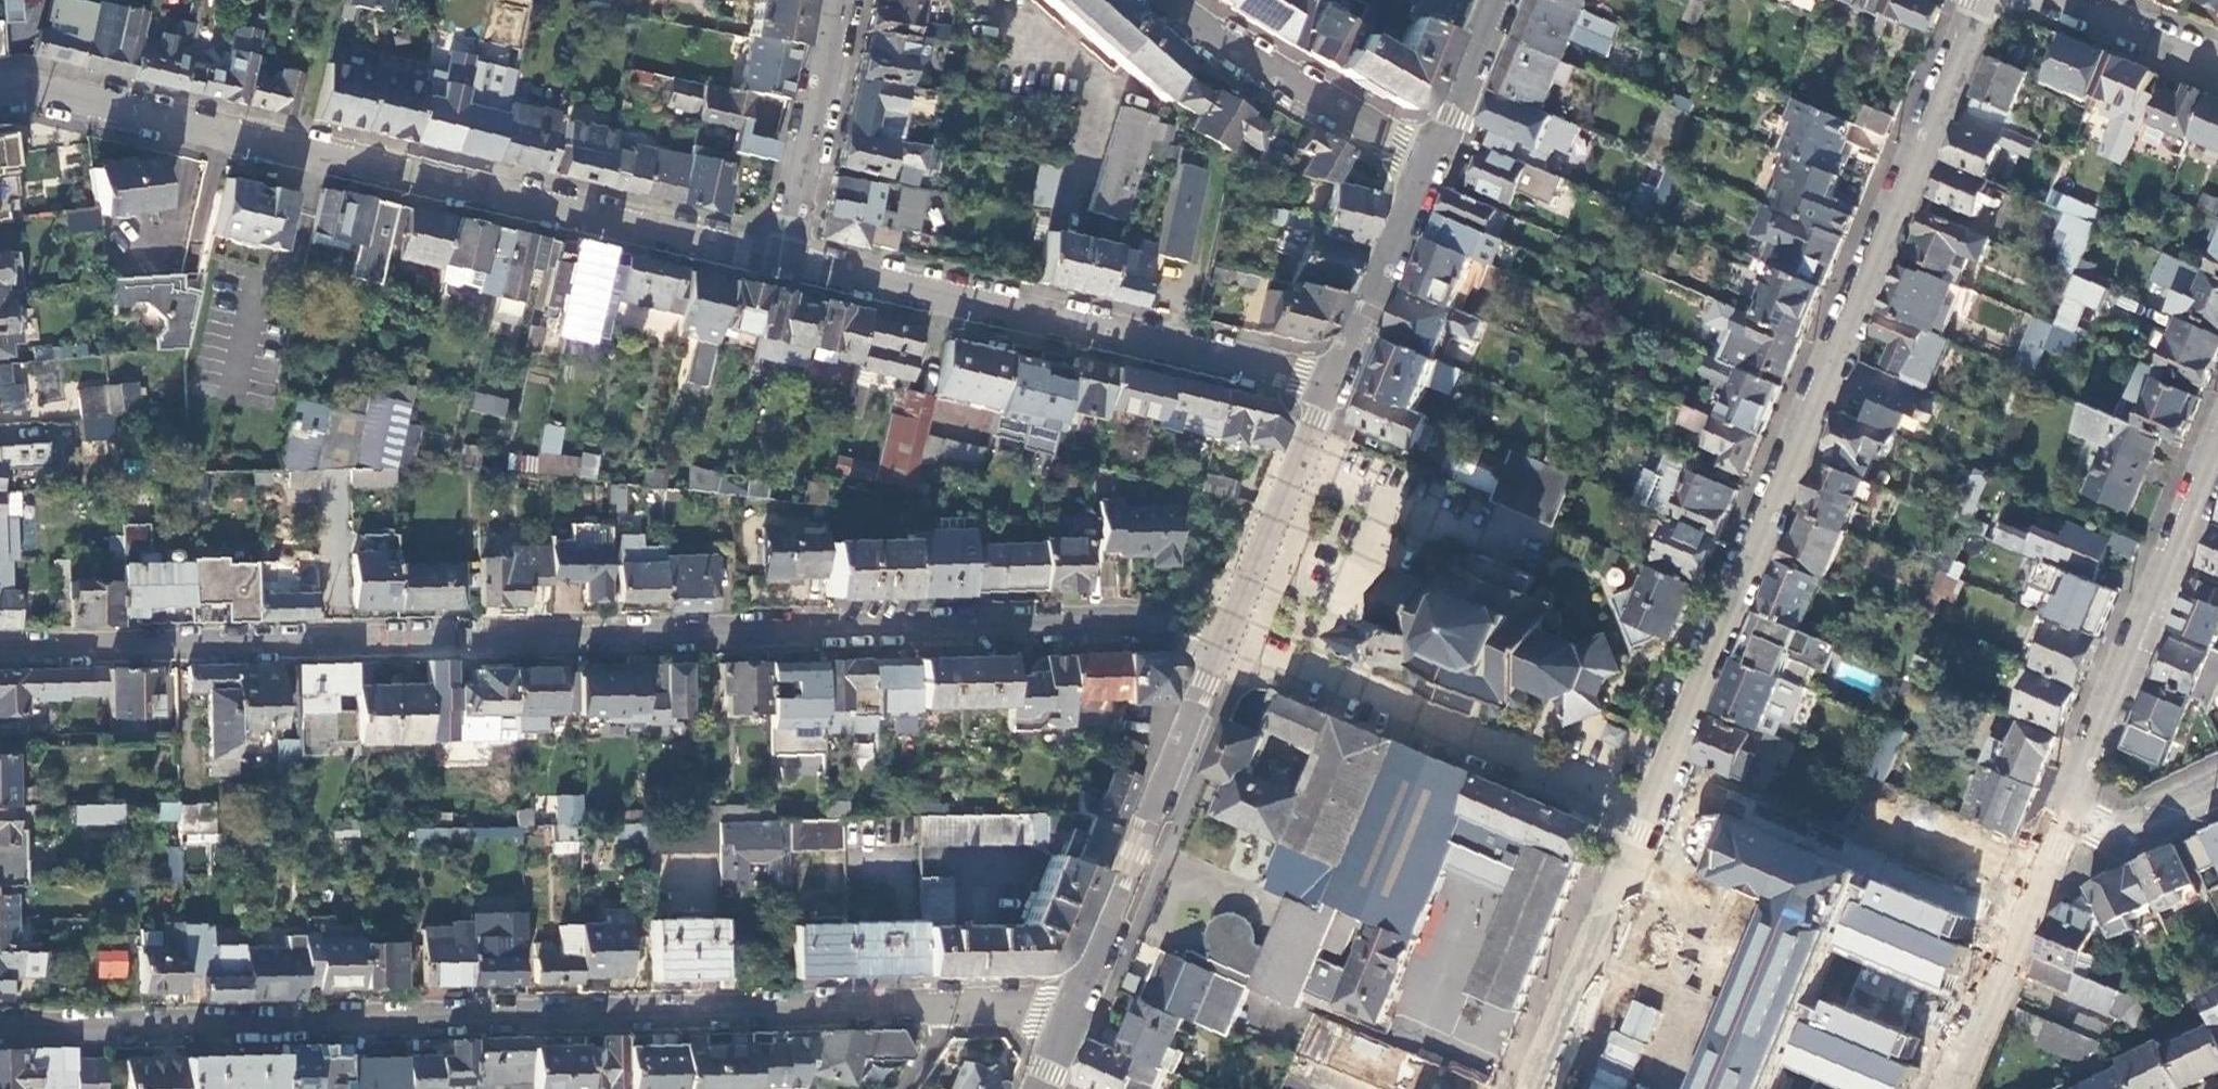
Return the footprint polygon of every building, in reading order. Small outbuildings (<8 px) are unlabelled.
[(4,23),(22,23),(21,0),(3,0),(4,23)] [(69,0),(48,0),(42,22),(46,23),(44,31),(36,31),(30,57),(42,60),(79,68),(93,5),(69,0)] [(348,7),(391,17),(394,0),(349,0),(348,7)] [(749,22),(747,35),(750,36),(795,44),(804,0),(753,0),(749,22)] [(891,11),(872,8),(867,32),(873,33),(914,39),(914,37),(929,39),(948,42),(950,30),(922,25),(926,0),(893,0),(891,11)] [(1114,0),(1042,0),(1160,103),(1178,55),(1114,0)] [(1248,15),(1245,20),(1287,43),(1298,0),(1219,0),(1248,15)] [(1287,43),(1301,52),(1315,0),(1298,0),(1287,43)] [(1465,0),(1413,0),(1405,19),(1409,21),(1450,37),(1460,13),(1465,0)] [(1587,11),(1585,10),(1559,0),(1533,0),(1526,16),(1516,41),(1561,59),(1566,62),(1587,11)] [(1585,10),(1589,0),(1559,0),(1585,10)] [(1709,4),(1700,0),(1696,0),(1687,19),(1701,24),(1709,4)] [(1866,11),(1868,6),(1883,13),(1888,0),(1853,0),(1856,1),(1854,6),(1866,11)] [(1883,13),(1874,32),(1882,35),(1891,15),(1932,32),(1943,7),(1925,0),(1888,0),(1883,13)] [(2217,8),(2217,0),(2198,0),(2217,8)] [(144,14),(93,3),(93,5),(79,68),(104,74),(130,80),(138,40),(144,14)] [(1306,55),(1332,69),(1342,51),(1350,55),(1360,36),(1362,32),(1367,35),(1381,9),(1370,5),(1356,28),(1344,21),(1348,15),(1327,3),(1310,32),(1317,36),(1306,55)] [(257,39),(260,23),(248,20),(244,36),(257,39)] [(1440,60),(1450,37),(1409,21),(1396,57),(1360,36),(1350,55),(1342,51),(1332,69),(1397,106),(1424,98),(1440,60)] [(138,40),(130,80),(156,85),(180,91),(188,54),(195,27),(176,23),(174,38),(156,35),(155,43),(138,40)] [(869,55),(862,53),(857,77),(905,84),(906,82),(909,64),(914,39),(873,33),(869,55)] [(250,72),(254,53),(257,39),(244,36),(237,35),(230,39),(223,69),(221,75),(213,73),(200,70),(194,94),(215,99),(242,105),(250,72)] [(783,100),(795,44),(750,36),(738,91),(750,93),(783,100)] [(2092,46),(2068,36),(2050,81),(2093,99),(2095,94),(2112,54),(2092,46)] [(915,66),(926,57),(929,39),(914,37),(914,39),(909,64),(915,66)] [(1561,59),(1516,41),(1505,67),(1496,90),(1541,110),(1561,59)] [(508,106),(518,63),(465,51),(455,94),(489,102),(484,124),(502,129),(508,106)] [(203,58),(188,54),(180,91),(194,94),(200,70),(203,58)] [(2133,63),(2112,54),(2095,94),(2138,112),(2155,72),(2133,63)] [(2030,73),(1992,56),(1981,84),(1969,112),(2023,135),(2029,120),(2014,114),(2030,73)] [(345,69),(325,64),(312,121),(329,125),(330,119),(339,121),(338,126),(361,132),(361,130),(362,131),(363,128),(378,132),(378,130),(387,132),(386,137),(410,143),(423,84),(396,79),(396,76),(375,71),(374,74),(346,67),(345,69)] [(649,73),(628,69),(625,82),(647,86),(649,73)] [(291,116),(299,79),(278,74),(275,85),(257,80),(258,74),(250,72),(242,105),(258,109),(291,116)] [(899,114),(905,84),(857,77),(843,136),(892,142),(898,143),(904,115),(899,114)] [(669,80),(664,108),(691,113),(691,111),(696,85),(669,80)] [(1188,128),(1227,150),(1234,138),(1256,150),(1268,128),(1246,116),(1248,113),(1210,91),(1209,93),(1187,81),(1174,103),(1195,115),(1188,128)] [(696,85),(691,111),(698,112),(703,85),(696,84),(696,85)] [(696,121),(735,129),(730,154),(771,162),(774,144),(741,137),(750,93),(738,91),(704,84),(703,85),(698,112),(696,121)] [(2163,93),(2150,123),(2169,130),(2164,143),(2174,153),(2185,157),(2193,139),(2211,96),(2200,91),(2188,86),(2182,100),(2163,93)] [(1541,110),(1496,90),(1490,104),(1481,125),(1496,132),(1490,148),(1544,171),(1554,149),(1568,155),(1580,126),(1541,110)] [(516,166),(549,174),(565,102),(537,96),(535,107),(537,112),(533,113),(508,106),(502,129),(495,162),(516,166)] [(2211,96),(2193,139),(2217,149),(2217,99),(2211,96)] [(1854,123),(1799,100),(1790,121),(1798,124),(1785,153),(1843,177),(1851,156),(1842,152),(1854,123)] [(1888,137),(1897,116),(1867,103),(1857,124),(1888,137)] [(2083,124),(2089,109),(2078,104),(2071,119),(2083,124)] [(1153,123),(1154,118),(1120,107),(1086,211),(1103,216),(1096,243),(1069,237),(1044,232),(1044,234),(1038,259),(1033,282),(1059,288),(1097,297),(1113,248),(1147,141),(1153,123)] [(2003,144),(2033,157),(2040,142),(2023,135),(1969,112),(1960,135),(1948,162),(1988,179),(2003,144)] [(567,122),(555,175),(574,179),(602,186),(614,132),(567,122)] [(1172,127),(1153,123),(1147,141),(1154,143),(1164,145),(1168,146),(1172,127)] [(22,219),(13,150),(27,148),(25,126),(4,125),(0,126),(0,223),(22,219)] [(361,130),(361,132),(372,134),(386,137),(387,132),(378,130),(378,132),(363,128),(362,131),(361,130)] [(1045,148),(1058,150),(1061,131),(1048,129),(1045,148)] [(1346,152),(1307,129),(1295,150),(1306,157),(1295,175),(1328,183),(1346,152)] [(614,132),(602,186),(639,194),(678,203),(688,160),(631,147),(634,136),(614,132)] [(924,170),(927,147),(898,143),(892,142),(891,146),(843,136),(837,167),(884,179),(887,168),(893,169),(893,166),(924,170)] [(1164,145),(1154,143),(1151,154),(1161,156),(1164,145)] [(690,147),(688,160),(678,203),(698,207),(722,213),(727,189),(720,188),(725,167),(713,165),(716,151),(690,147)] [(1177,148),(1156,246),(1153,256),(1182,262),(1206,155),(1177,148)] [(1553,206),(1564,179),(1544,171),(1490,148),(1473,188),(1514,205),(1519,192),(1553,206)] [(1282,172),(1289,161),(1275,153),(1274,154),(1265,149),(1254,166),(1282,172)] [(1843,177),(1787,154),(1779,175),(1781,183),(1771,206),(1806,220),(1846,238),(1855,216),(1840,210),(1844,201),(1834,197),(1843,177)] [(92,170),(97,206),(98,217),(162,209),(156,162),(92,170)] [(2001,184),(1988,179),(1948,162),(1939,184),(1933,197),(1978,216),(1991,187),(1998,190),(2001,184)] [(924,191),(897,186),(892,209),(877,206),(881,186),(835,177),(830,202),(828,201),(825,216),(898,231),(915,235),(924,191)] [(258,185),(225,178),(213,235),(228,238),(228,241),(246,249),(261,250),(264,247),(281,250),(289,210),(284,206),(279,212),(265,202),(270,196),(258,185)] [(1371,222),(1382,195),(1332,184),(1324,221),(1262,208),(1259,222),(1298,231),(1310,234),(1361,245),(1371,222)] [(1660,190),(1644,184),(1634,209),(1649,216),(1660,190)] [(293,193),(258,185),(270,196),(265,202),(279,212),(284,206),(289,210),(293,193)] [(365,197),(318,187),(307,240),(351,250),(345,277),(377,284),(384,254),(394,207),(387,205),(388,202),(365,197)] [(1508,214),(1453,191),(1449,202),(1444,214),(1492,234),(1500,217),(1505,219),(1508,214)] [(1033,211),(1048,214),(1053,195),(1038,192),(1033,211)] [(2200,209),(2217,216),(2217,200),(2206,195),(2200,209)] [(1859,207),(1844,201),(1840,210),(1855,216),(1857,211),(1859,207)] [(424,211),(395,204),(394,207),(384,254),(397,258),(394,270),(437,280),(452,217),(424,211)] [(2099,226),(2104,214),(2081,204),(2076,216),(2078,217),(2099,226)] [(98,217),(97,206),(65,211),(68,231),(99,226),(98,217)] [(1983,262),(1990,239),(1927,212),(1921,227),(1918,234),(1924,236),(1914,258),(1952,274),(1961,253),(1971,257),(1983,262)] [(1492,234),(1444,214),(1438,228),(1433,241),(1476,259),(1494,266),(1505,239),(1492,234)] [(867,243),(894,251),(898,231),(825,216),(820,238),(866,248),(867,243)] [(478,223),(452,217),(437,280),(437,281),(453,284),(454,282),(478,287),(477,292),(496,296),(511,230),(478,223)] [(2084,261),(2099,226),(2078,217),(2057,267),(2078,276),(2079,272),(2084,261)] [(1846,238),(1806,220),(1790,258),(1785,271),(1825,288),(1837,260),(1846,238)] [(1990,239),(2022,252),(2028,236),(1996,224),(1990,239)] [(523,233),(511,230),(496,296),(491,318),(514,324),(524,280),(540,284),(545,265),(551,239),(523,233)] [(1306,244),(1310,234),(1298,231),(1295,240),(1306,244)] [(1030,257),(1038,259),(1044,234),(1036,232),(1030,257)] [(1349,273),(1361,245),(1310,234),(1306,244),(1292,277),(1290,285),(1340,296),(1349,273)] [(555,240),(551,239),(545,265),(549,265),(555,240)] [(562,242),(555,240),(549,265),(556,267),(562,242)] [(1476,259),(1433,241),(1420,271),(1412,291),(1455,309),(1476,259)] [(570,244),(562,242),(556,267),(547,306),(561,309),(559,319),(554,318),(551,332),(564,335),(565,332),(569,314),(584,247),(570,244)] [(1138,254),(1113,248),(1097,297),(1119,302),(1142,307),(1153,256),(1156,246),(1140,243),(1138,254)] [(616,300),(626,256),(602,251),(584,247),(569,314),(611,323),(616,300)] [(1776,252),(1770,265),(1782,270),(1785,271),(1790,258),(1776,252)] [(1961,286),(1971,257),(1961,253),(1952,274),(1949,281),(1955,284),(1961,286)] [(2169,255),(2157,283),(2178,291),(2171,307),(2190,315),(2190,316),(2217,328),(2217,276),(2211,273),(2169,255)] [(655,263),(626,256),(616,300),(680,315),(688,279),(690,271),(655,263)] [(2091,264),(2084,261),(2079,272),(2086,276),(2091,264)] [(2078,276),(2057,267),(2055,266),(2050,277),(2063,282),(2055,301),(2065,306),(2078,276)] [(1928,277),(1904,267),(1895,290),(1885,312),(1928,330),(1935,333),(1955,284),(1949,281),(1930,273),(1928,277)] [(1214,268),(1211,279),(1236,285),(1238,273),(1214,268)] [(1816,311),(1825,288),(1785,271),(1782,270),(1775,287),(1772,286),(1765,301),(1768,302),(1761,319),(1804,338),(1816,311)] [(703,274),(690,271),(688,279),(701,282),(703,274)] [(183,287),(181,272),(110,281),(113,316),(129,315),(135,306),(143,304),(162,318),(163,329),(155,339),(155,350),(188,347),(200,291),(188,288),(183,287)] [(1277,282),(1290,285),(1292,277),(1282,272),(1277,282)] [(1254,289),(1256,277),(1238,273),(1236,285),(1254,289)] [(688,279),(680,315),(677,329),(690,332),(696,340),(687,382),(708,387),(721,329),(730,288),(723,286),(725,279),(709,275),(703,274),(701,282),(688,279)] [(2101,309),(2110,290),(2078,276),(2065,306),(2057,326),(2075,334),(2088,304),(2101,309)] [(732,280),(730,288),(721,329),(754,336),(765,288),(745,283),(732,280)] [(1944,337),(1965,288),(1961,286),(1955,284),(1935,333),(1940,335),(1944,337)] [(1268,291),(1258,333),(1300,343),(1325,330),(1332,313),(1340,296),(1290,285),(1289,285),(1287,295),(1268,291)] [(777,290),(765,288),(754,336),(808,347),(817,305),(789,299),(790,293),(777,290)] [(1455,309),(1412,291),(1401,316),(1391,341),(1436,359),(1457,309),(1455,309)] [(844,305),(823,301),(810,358),(833,363),(835,356),(857,361),(858,354),(856,354),(866,310),(844,305)] [(8,357),(7,346),(12,346),(10,330),(6,331),(2,304),(0,304),(0,358),(8,357)] [(544,317),(554,318),(559,319),(561,309),(547,306),(544,317)] [(2168,314),(2182,320),(2217,335),(2217,328),(2190,316),(2190,315),(2171,307),(2168,314)] [(1928,330),(1885,312),(1878,331),(1876,336),(1896,344),(1887,366),(1910,375),(1928,330)] [(607,341),(611,323),(569,314),(565,332),(607,341)] [(858,354),(857,361),(855,368),(867,371),(908,381),(920,330),(867,318),(858,354)] [(2047,350),(2057,326),(2056,326),(2036,318),(2015,367),(2024,371),(2036,376),(2047,350)] [(1804,338),(1761,319),(1752,341),(1757,342),(1764,345),(1757,363),(1788,377),(1796,357),(1804,338)] [(2182,320),(2176,335),(2198,344),(2193,355),(2216,364),(2217,360),(2217,335),(2182,320)] [(523,351),(537,354),(543,335),(541,329),(529,326),(523,351)] [(2075,334),(2057,326),(2047,350),(2070,360),(2080,336),(2075,334)] [(677,329),(675,335),(696,340),(690,332),(677,329)] [(1940,335),(1935,333),(1928,330),(1910,375),(1887,366),(1885,371),(1922,387),(1940,335)] [(2198,344),(2176,335),(2165,361),(2146,353),(2142,362),(2143,363),(2165,371),(2206,389),(2210,379),(2216,364),(2193,355),(2198,344)] [(1010,354),(946,340),(934,394),(998,408),(1010,354)] [(1436,359),(1391,341),(1379,370),(1370,392),(1418,412),(1429,385),(1439,361),(1436,359)] [(1764,345),(1757,342),(1749,360),(1757,363),(1764,345)] [(49,362),(109,355),(108,344),(48,351),(49,362)] [(22,365),(49,362),(48,351),(47,347),(20,350),(22,365)] [(1072,369),(1010,354),(998,408),(1059,422),(1062,410),(1072,369)] [(1093,361),(1075,357),(1072,369),(1062,410),(1104,421),(1107,410),(1117,366),(1093,361)] [(1452,394),(1461,370),(1439,361),(1429,385),(1452,394)] [(1939,394),(1922,387),(1885,371),(1864,362),(1855,384),(1853,390),(1878,401),(1869,423),(1896,435),(1899,436),(1908,414),(1927,422),(1939,394)] [(1703,363),(1698,373),(1721,384),(1726,374),(1703,363)] [(2143,363),(2120,418),(2163,436),(2182,444),(2189,428),(2191,422),(2187,420),(2196,396),(2160,382),(2165,371),(2143,363)] [(1140,372),(1117,366),(1107,410),(1148,419),(1150,412),(1160,414),(1162,407),(1168,378),(1140,372)] [(7,367),(0,367),(0,415),(12,413),(12,412),(24,410),(21,386),(9,388),(7,367)] [(859,407),(867,371),(855,368),(847,404),(859,407)] [(1784,387),(1741,369),(1720,418),(1763,436),(1773,412),(1784,387)] [(2015,426),(2036,376),(2024,371),(2003,422),(2015,426)] [(1192,384),(1168,378),(1162,407),(1184,412),(1179,432),(1211,439),(1222,391),(1192,384)] [(382,380),(378,396),(409,403),(413,388),(382,380)] [(109,417),(142,415),(138,383),(77,390),(80,419),(109,417)] [(347,412),(326,407),(313,461),(316,461),(318,472),(350,471),(394,470),(402,436),(404,425),(409,403),(378,396),(352,391),(347,412)] [(896,393),(878,467),(874,483),(912,491),(914,485),(918,464),(924,436),(933,398),(907,391),(906,396),(896,393)] [(1244,396),(1222,391),(1211,439),(1211,442),(1247,449),(1248,444),(1276,450),(1286,426),(1270,402),(1244,396)] [(1418,412),(1370,392),(1363,408),(1356,425),(1418,450),(1431,417),(1418,412)] [(508,403),(473,395),(471,407),(505,415),(508,403)] [(326,407),(294,400),(279,473),(290,473),(318,472),(316,461),(313,461),(326,407)] [(2120,418),(2087,404),(2076,431),(2109,444),(2089,492),(2132,511),(2163,436),(2120,418)] [(1869,423),(1843,413),(1834,436),(1822,463),(1865,481),(1877,452),(1887,456),(1896,435),(1869,423)] [(111,434),(109,417),(80,419),(82,437),(111,434)] [(1763,436),(1720,418),(1708,447),(1728,455),(1724,466),(1747,476),(1754,457),(1763,436)] [(419,428),(404,425),(402,436),(416,439),(419,428)] [(560,428),(544,425),(536,460),(533,474),(545,475),(576,478),(580,460),(553,457),(560,428)] [(394,470),(410,470),(416,439),(402,436),(394,470)] [(988,450),(924,436),(918,464),(934,467),(981,477),(988,450)] [(480,449),(462,445),(457,468),(476,468),(480,449)] [(1535,489),(1545,464),(1515,452),(1506,476),(1535,489)] [(599,459),(581,454),(580,460),(576,478),(594,480),(599,459)] [(533,474),(536,460),(512,455),(508,471),(533,474)] [(1733,507),(1740,491),(1694,472),(1697,467),(1667,455),(1659,474),(1650,470),(1636,501),(1679,519),(1721,536),(1733,507)] [(878,467),(836,457),(832,474),(874,483),(878,467)] [(1845,530),(1857,501),(1873,507),(1881,487),(1865,481),(1822,463),(1812,488),(1802,511),(1808,514),(1845,530)] [(934,467),(918,464),(914,485),(929,489),(934,467)] [(1575,476),(1545,464),(1535,489),(1506,476),(1497,503),(1555,526),(1575,476)] [(668,474),(645,469),(642,485),(664,488),(668,474)] [(394,487),(394,470),(350,471),(351,488),(394,487)] [(690,471),(686,490),(716,493),(720,477),(690,471)] [(1985,498),(1994,476),(1982,471),(1973,493),(1985,498)] [(318,472),(290,473),(290,485),(290,490),(319,490),(318,472)] [(279,473),(263,474),(263,486),(290,485),(290,473),(279,473)] [(263,474),(252,474),(253,486),(263,486),(263,474)] [(1203,476),(1199,492),(1231,499),(1234,483),(1203,476)] [(623,513),(622,483),(604,481),(605,510),(606,513),(623,513)] [(746,496),(768,499),(769,483),(747,481),(746,496)] [(164,490),(164,507),(176,507),(176,490),(164,490)] [(1097,504),(1099,530),(1100,552),(1117,551),(1117,558),(1150,556),(1151,568),(1177,566),(1173,508),(1119,511),(1118,503),(1097,504)] [(1042,519),(975,505),(971,520),(1040,528),(1042,519)] [(1808,514),(1795,542),(1790,540),(1781,562),(1824,580),(1827,581),(1847,531),(1845,530),(1808,514)] [(1712,558),(1721,536),(1679,519),(1657,568),(1700,586),(1712,558)] [(606,524),(568,525),(568,540),(547,541),(547,549),(548,583),(583,583),(583,604),(609,604),(606,524)] [(2133,561),(2141,544),(2116,533),(2112,542),(2072,525),(2065,542),(2039,532),(2033,545),(2004,533),(1999,544),(2040,561),(2095,584),(2109,551),(2133,561)] [(146,528),(123,528),(123,539),(123,558),(123,567),(137,567),(137,553),(146,553),(146,528)] [(2211,547),(2203,566),(2217,573),(2217,530),(2211,547)] [(826,545),(825,531),(763,531),(763,578),(826,578),(826,545)] [(971,534),(907,536),(907,544),(908,596),(972,594),(972,590),(971,549),(971,534)] [(397,611),(397,570),(396,538),(359,538),(359,555),(353,555),(354,612),(397,611)] [(111,539),(111,559),(123,558),(123,539),(111,539)] [(1086,542),(1040,542),(1040,548),(1041,588),(1041,593),(1087,593),(1086,542)] [(826,599),(908,596),(907,544),(826,545),(826,578),(826,599)] [(972,590),(1041,588),(1040,548),(971,549),(972,590)] [(504,558),(478,559),(479,606),(527,605),(527,589),(548,589),(548,583),(547,549),(504,549),(504,558)] [(665,568),(664,551),(654,552),(654,565),(619,566),(620,602),(665,601),(665,568)] [(1439,589),(1398,571),(1394,583),(1388,580),(1375,611),(1381,614),(1371,635),(1382,640),(1373,659),(1407,674),(1409,681),(1415,686),(1424,685),(1428,678),(1432,680),(1425,696),(1479,719),(1486,702),(1489,704),(1488,716),(1501,719),(1512,710),(1522,710),(1528,704),(1528,695),(1522,690),(1524,687),(1558,702),(1568,728),(1604,714),(1599,699),(1607,679),(1621,674),(1606,638),(1581,648),(1546,633),(1548,630),(1558,630),(1562,616),(1552,606),(1554,596),(1545,590),(1535,598),(1531,597),(1537,579),(1484,557),(1477,574),(1473,572),(1474,562),(1468,556),(1459,556),(1451,566),(1439,565),(1433,579),(1440,585),(1439,589)] [(123,567),(123,558),(111,559),(111,582),(122,581),(123,567)] [(69,582),(69,560),(55,560),(56,613),(71,613),(69,582)] [(224,560),(190,561),(190,566),(191,607),(224,606),(225,625),(257,624),(255,564),(224,565),(224,560)] [(2095,584),(2040,561),(2030,585),(2050,594),(2042,614),(2049,617),(2058,620),(2101,638),(2110,616),(2120,594),(2095,584)] [(0,562),(0,573),(15,573),(14,562),(0,562)] [(1824,580),(1781,562),(1770,588),(1760,611),(1804,630),(1824,580)] [(283,623),(316,622),(316,596),(289,597),(289,591),(299,591),(298,563),(255,564),(257,624),(283,623)] [(191,607),(190,566),(137,567),(123,567),(122,581),(122,617),(141,617),(140,608),(191,607)] [(665,613),(713,612),(712,567),(665,568),(665,601),(665,613)] [(1677,642),(1700,586),(1657,568),(1652,567),(1644,588),(1618,598),(1637,648),(1664,638),(1677,642)] [(397,611),(397,612),(460,611),(460,569),(397,570),(397,611)] [(1951,577),(1952,576),(1942,571),(1921,621),(1931,625),(1942,599),(1951,577)] [(1966,583),(1951,577),(1942,599),(1957,605),(1966,583)] [(96,628),(122,627),(122,617),(122,581),(111,582),(69,582),(71,613),(71,628),(96,628)] [(2191,595),(2186,608),(2176,631),(2214,648),(2217,640),(2217,606),(2213,604),(2217,591),(2217,589),(2201,582),(2195,596),(2191,595)] [(18,630),(17,587),(0,588),(0,630),(18,630)] [(1804,630),(1760,611),(1752,631),(1744,649),(1751,652),(1746,665),(1784,680),(1789,683),(1811,633),(1804,630)] [(2052,634),(2058,620),(2049,617),(2043,631),(2052,634)] [(2089,667),(2101,638),(2058,620),(2052,634),(2037,669),(2080,687),(2089,667)] [(2210,715),(2217,695),(2217,650),(2214,648),(2211,657),(2177,642),(2168,661),(2164,659),(2160,669),(2155,681),(2195,698),(2203,701),(2210,715)] [(1145,656),(1125,656),(1126,700),(1126,703),(1170,703),(1170,680),(1173,680),(1176,678),(1178,676),(1180,673),(1181,670),(1181,666),(1180,664),(1180,662),(1177,658),(1174,655),(1171,655),(1145,656)] [(1098,657),(1071,657),(1072,700),(1126,700),(1125,656),(1098,657)] [(1072,700),(1071,657),(1052,658),(1043,658),(1027,676),(1005,676),(1006,706),(1007,734),(1035,734),(1043,726),(1050,731),(1072,730),(1072,700)] [(1006,706),(1005,676),(1005,658),(955,660),(913,661),(914,700),(914,708),(1006,706)] [(890,662),(876,662),(877,688),(878,717),(891,716),(890,701),(914,700),(913,661),(890,662)] [(847,663),(821,663),(823,730),(835,729),(834,712),(847,711),(847,718),(878,717),(877,688),(869,688),(869,662),(847,663)] [(877,688),(876,662),(869,662),(869,688),(877,688)] [(1746,665),(1739,662),(1728,689),(1718,711),(1763,731),(1767,722),(1784,680),(1746,665)] [(823,730),(821,663),(792,664),(768,665),(768,682),(790,682),(790,700),(768,700),(769,716),(770,757),(824,755),(823,730)] [(325,743),(356,743),(356,711),(334,711),(334,696),(355,695),(355,689),(355,664),(333,664),(296,665),(297,741),(297,757),(325,756),(325,743)] [(285,729),(284,665),(261,666),(235,667),(237,730),(285,729)] [(674,665),(643,666),(644,700),(644,735),(666,735),(666,723),(669,723),(669,718),(687,717),(686,665),(674,665)] [(726,717),(769,716),(768,700),(768,682),(768,665),(743,666),(719,666),(720,693),(725,693),(726,717)] [(592,667),(577,667),(577,673),(578,702),(590,702),(590,709),(595,709),(595,707),(612,706),(612,701),(644,700),(643,666),(592,667)] [(237,730),(235,667),(217,667),(188,668),(189,695),(208,694),(210,778),(238,777),(237,730)] [(135,669),(106,670),(107,697),(107,719),(154,719),(154,669),(135,669)] [(578,702),(577,673),(559,673),(559,669),(535,669),(512,670),(513,715),(513,729),(525,729),(525,716),(561,716),(561,713),(578,713),(578,702)] [(2080,687),(2037,669),(2037,671),(2032,682),(2018,714),(2061,732),(2069,715),(2080,687)] [(106,670),(47,672),(0,673),(0,719),(24,718),(23,700),(33,700),(33,704),(65,703),(65,699),(107,697),(106,670)] [(513,715),(512,670),(496,670),(477,670),(477,689),(456,689),(457,716),(513,715)] [(1921,680),(1911,675),(1899,701),(1911,706),(1921,680)] [(1799,687),(1789,683),(1784,680),(1767,722),(1781,728),(1799,687)] [(2126,750),(2145,758),(2147,753),(2167,762),(2176,742),(2195,698),(2155,681),(2143,709),(2136,725),(2126,750)] [(427,742),(427,718),(426,690),(426,687),(392,688),(355,689),(355,695),(356,711),(356,743),(356,745),(427,742)] [(427,718),(457,716),(456,689),(426,690),(427,718)] [(1469,818),(1485,780),(1287,698),(1273,732),(1297,742),(1295,747),(1311,754),(1313,749),(1322,752),(1320,758),(1304,796),(1252,775),(1266,740),(1230,725),(1208,777),(1232,787),(1219,816),(1286,845),(1346,869),(1326,916),(1339,921),(1328,947),(1344,954),(1356,926),(1361,928),(1361,927),(1365,918),(1375,923),(1417,941),(1469,818)] [(914,700),(890,701),(891,716),(915,716),(914,708),(914,700)] [(590,723),(590,709),(590,702),(578,702),(578,713),(579,724),(590,723)] [(1753,736),(1715,720),(1708,736),(1697,762),(1736,778),(1739,771),(1753,736)] [(1778,736),(1781,728),(1767,722),(1763,731),(1778,736)] [(2046,768),(2059,737),(2023,722),(2013,747),(1998,740),(1987,766),(1989,767),(2038,788),(2046,768)] [(1908,732),(1893,726),(1872,776),(1886,783),(1908,732)] [(1606,740),(1623,747),(1628,734),(1611,727),(1606,740)] [(151,734),(108,735),(107,744),(151,743),(151,734)] [(297,757),(297,741),(279,741),(279,771),(297,770),(297,757)] [(1322,752),(1313,749),(1311,754),(1320,758),(1322,752)] [(1144,762),(1121,752),(1107,787),(1103,785),(1099,792),(1103,793),(1096,809),(1086,804),(1092,792),(1080,787),(1074,784),(1074,811),(1116,829),(1128,800),(1144,762)] [(2147,753),(2145,758),(2165,767),(2167,762),(2147,753)] [(11,808),(10,756),(0,756),(0,808),(11,808)] [(2026,815),(2038,788),(1989,767),(1968,818),(2017,838),(2026,815)] [(1736,778),(1749,784),(1752,776),(1739,771),(1736,778)] [(1542,964),(1599,828),(1485,780),(1469,818),(1538,846),(1476,995),(1522,1014),(1542,964)] [(554,797),(555,826),(577,826),(576,796),(554,797)] [(998,816),(1009,816),(1009,799),(1009,798),(998,798),(998,816)] [(195,803),(196,833),(214,832),(212,802),(195,803)] [(76,823),(126,824),(126,804),(76,803),(76,823)] [(178,822),(178,808),(178,804),(152,805),(153,822),(178,822)] [(898,818),(917,818),(917,817),(917,805),(898,805),(898,818)] [(917,818),(946,817),(946,806),(917,805),(917,817),(917,818)] [(520,827),(529,827),(528,806),(515,806),(516,815),(516,827),(520,827)] [(717,822),(739,822),(738,812),(738,806),(700,807),(700,823),(717,822)] [(33,818),(33,807),(11,808),(12,818),(33,818)] [(14,889),(24,889),(23,830),(12,830),(12,818),(11,808),(0,808),(0,889),(14,889)] [(178,822),(178,833),(194,832),(193,808),(178,808),(178,822)] [(619,825),(646,824),(646,811),(616,812),(617,825),(619,825)] [(664,811),(646,811),(646,824),(665,824),(664,811)] [(1116,829),(1074,811),(1074,814),(1035,815),(1030,815),(1031,844),(1046,844),(1046,829),(1071,829),(1085,836),(1080,847),(1067,841),(1060,856),(1097,873),(1106,851),(1116,829)] [(739,822),(771,821),(771,812),(738,812),(739,822)] [(1031,844),(1030,815),(1009,816),(998,816),(946,817),(917,818),(917,845),(1031,844)] [(1972,918),(1729,818),(1723,816),(1716,817),(1707,820),(1703,823),(1696,831),(1693,838),(1692,848),(1695,859),(1701,867),(1709,873),(1784,905),(1706,1088),(1775,1088),(1785,1064),(1842,1088),(1912,1088),(1921,1068),(1914,1063),(1923,1037),(1813,996),(1832,949),(1950,997),(1971,947),(1962,943),(1972,918)] [(843,851),(842,819),(799,820),(787,821),(788,852),(843,851)] [(358,831),(358,820),(331,821),(332,831),(358,831)] [(739,822),(717,822),(717,853),(718,891),(739,891),(739,883),(746,882),(745,862),(766,861),(767,890),(789,889),(788,852),(787,821),(771,821),(739,822)] [(239,834),(257,833),(257,822),(239,822),(239,834)] [(646,838),(646,824),(619,825),(619,839),(646,838)] [(555,826),(551,826),(551,854),(577,853),(576,827),(555,826)] [(467,844),(466,828),(415,830),(415,850),(444,850),(443,844),(467,844)] [(501,839),(501,828),(466,828),(467,844),(488,843),(488,838),(501,839)] [(2201,874),(2217,866),(2217,828),(2212,831),(2185,844),(2201,874)] [(218,842),(218,834),(187,835),(187,843),(218,842)] [(1328,947),(1339,921),(1326,916),(1346,869),(1286,845),(1267,890),(1293,901),(1272,950),(1260,980),(1210,959),(1190,951),(1186,961),(1250,988),(1301,1009),(1308,993),(1323,959),(1328,947)] [(2195,885),(2177,848),(2160,856),(2137,867),(2156,905),(2162,918),(2173,940),(2187,933),(2170,898),(2195,885)] [(180,870),(179,850),(167,851),(168,871),(180,870)] [(1084,904),(1097,873),(1060,856),(1053,853),(1023,924),(950,926),(949,876),(918,877),(919,922),(921,975),(976,973),(1015,972),(1024,972),(1036,971),(1040,969),(1045,968),(1050,966),(1054,963),(1060,957),(1062,954),(1065,947),(1084,904)] [(2088,890),(2107,928),(2156,905),(2137,867),(2115,877),(2088,890)] [(2210,893),(2217,910),(2217,889),(2210,893)] [(15,922),(14,895),(0,895),(0,922),(15,922)] [(2095,916),(2070,905),(2056,917),(2053,925),(2039,958),(2078,974),(2095,932),(2090,931),(2095,916)] [(2113,941),(2162,918),(2156,905),(2107,928),(2113,941)] [(601,927),(628,926),(627,910),(600,911),(601,927)] [(469,921),(471,986),(494,985),(519,984),(519,957),(507,957),(508,949),(498,949),(499,915),(469,914),(469,921)] [(1260,980),(1272,950),(1266,948),(1257,946),(1257,943),(1257,937),(1257,934),(1255,930),(1252,924),(1251,923),(1245,918),(1241,917),(1238,916),(1234,915),(1230,915),(1226,916),(1222,917),(1220,919),(1216,922),(1214,924),(1211,929),(1209,934),(1208,939),(1208,942),(1208,944),(1210,949),(1212,954),(1210,959),(1260,980)] [(302,918),(302,934),(317,934),(318,940),(359,939),(358,926),(330,927),(330,917),(302,918)] [(710,981),(720,980),(719,953),(719,938),(718,918),(648,920),(649,982),(684,981),(710,981)] [(1375,923),(1365,918),(1361,927),(1367,929),(1374,927),(1375,923)] [(138,947),(139,993),(162,992),(183,992),(182,976),(182,961),(181,925),(181,919),(164,919),(164,947),(138,947)] [(444,986),(471,986),(469,921),(442,922),(442,932),(422,932),(423,987),(444,986)] [(908,975),(921,975),(919,922),(906,922),(892,922),(892,921),(868,922),(868,923),(844,924),(845,977),(881,976),(908,975)] [(15,922),(0,922),(0,954),(16,954),(15,922)] [(1383,1024),(1417,941),(1375,923),(1374,927),(1355,973),(1341,1006),(1383,1024)] [(821,977),(845,977),(844,924),(800,925),(789,925),(791,978),(802,978),(821,977)] [(241,957),(241,947),(205,948),(205,925),(181,925),(182,961),(206,961),(206,976),(206,993),(206,1003),(242,1002),(241,957)] [(578,927),(578,932),(579,978),(608,977),(629,977),(628,926),(601,927),(578,927)] [(554,984),(579,984),(579,978),(578,932),(558,933),(559,959),(549,959),(549,946),(534,946),(535,985),(554,984)] [(300,934),(283,935),(284,949),(267,949),(267,957),(241,957),(242,1002),(280,1001),(289,1001),(289,994),(302,993),(301,985),(300,934)] [(302,934),(300,934),(301,985),(318,985),(319,990),(332,989),(362,988),(361,945),(361,939),(359,939),(318,940),(317,934),(302,934)] [(735,938),(719,938),(719,953),(735,952),(735,938)] [(400,944),(361,945),(362,988),(376,988),(383,987),(401,987),(400,944)] [(1163,951),(1142,1002),(1183,1019),(1229,1039),(1250,988),(1186,961),(1163,951)] [(124,952),(100,952),(100,975),(124,975),(124,952)] [(735,952),(719,953),(720,980),(736,980),(735,952)] [(16,954),(0,954),(0,1001),(10,1001),(9,978),(19,978),(19,954),(16,954)] [(2127,1019),(2143,1001),(2078,974),(2039,958),(2032,975),(2036,977),(2046,981),(2066,989),(2068,990),(2072,981),(2078,984),(2071,999),(2125,1021),(2127,1019)] [(1308,993),(1341,1006),(1355,973),(1323,959),(1308,993)] [(182,976),(206,976),(206,961),(182,961),(182,976)] [(2046,981),(2036,977),(2033,983),(2043,987),(2046,981)] [(2063,996),(2071,999),(2078,984),(2072,981),(2068,990),(2066,989),(2063,996)] [(2201,997),(2197,987),(2176,997),(2182,1007),(2201,997)] [(2148,1011),(2169,1001),(2163,990),(2143,1001),(2148,1011)] [(1625,998),(1608,1058),(1640,1067),(1656,1007),(1625,998)] [(2158,1033),(2148,1011),(2143,1001),(2127,1019),(2130,1026),(2138,1043),(2158,1033)] [(1183,1019),(1142,1002),(1121,1052),(1169,1072),(1177,1075),(1185,1054),(1171,1049),(1183,1019)] [(2074,1032),(2101,1044),(2108,1026),(2081,1015),(2074,1032)] [(2130,1026),(2127,1019),(2125,1021),(2111,1036),(2116,1041),(2130,1026)] [(2101,1048),(2104,1045),(2101,1044),(2074,1032),(2052,1023),(2044,1039),(2071,1049),(2068,1057),(2086,1064),(2089,1061),(2101,1048)] [(2185,1088),(2189,1088),(2217,1075),(2217,1032),(2216,1027),(2167,1051),(2185,1088)] [(817,1031),(807,1073),(850,1085),(856,1059),(908,1058),(911,1053),(897,1029),(838,1031),(817,1031)] [(807,1073),(817,1031),(793,1032),(782,1032),(782,1044),(751,1044),(753,1088),(803,1088),(807,1073)] [(626,1048),(626,1036),(610,1036),(600,1037),(601,1049),(583,1049),(584,1088),(627,1088),(626,1048)] [(528,1038),(499,1039),(469,1040),(470,1088),(485,1088),(485,1084),(529,1083),(529,1050),(528,1038)] [(2071,1049),(2044,1039),(2042,1046),(2068,1057),(2071,1049)] [(469,1040),(445,1040),(446,1058),(431,1058),(404,1059),(405,1088),(470,1088),(469,1040)] [(1096,1041),(1088,1060),(1078,1085),(1087,1088),(1162,1088),(1169,1072),(1121,1052),(1096,1041)] [(345,1043),(312,1044),(281,1044),(281,1056),(282,1088),(346,1088),(346,1059),(345,1043)] [(751,1044),(713,1045),(681,1047),(682,1088),(753,1088),(751,1044)] [(2167,1051),(2163,1044),(2123,1063),(2126,1069),(2114,1075),(2121,1088),(2185,1088),(2167,1051)] [(681,1047),(652,1047),(626,1048),(627,1088),(682,1088),(681,1047)] [(2101,1048),(2089,1061),(2100,1082),(2087,1088),(2121,1088),(2114,1075),(2101,1048)] [(75,1049),(0,1051),(0,1088),(76,1088),(75,1061),(75,1049)] [(556,1049),(544,1049),(529,1050),(529,1083),(529,1088),(557,1088),(556,1049)] [(583,1049),(556,1049),(557,1088),(584,1088),(583,1049)] [(1494,1078),(1425,1049),(1421,1059),(1490,1088),(1494,1078)] [(281,1056),(231,1057),(223,1057),(184,1058),(184,1088),(282,1088),(281,1056)] [(184,1058),(156,1059),(127,1059),(128,1088),(184,1088),(184,1058)] [(1490,1088),(1421,1059),(1420,1058),(1407,1088),(1490,1088)] [(389,1059),(365,1059),(346,1059),(346,1088),(389,1088),(389,1059)] [(404,1059),(389,1059),(389,1088),(405,1088),(404,1059)] [(107,1060),(75,1061),(76,1088),(107,1088),(107,1060)] [(1009,1084),(1000,1080),(995,1065),(979,1070),(961,1061),(949,1088),(1007,1088),(1009,1084)] [(1624,1080),(1598,1067),(1588,1088),(1620,1088),(1624,1080)]
